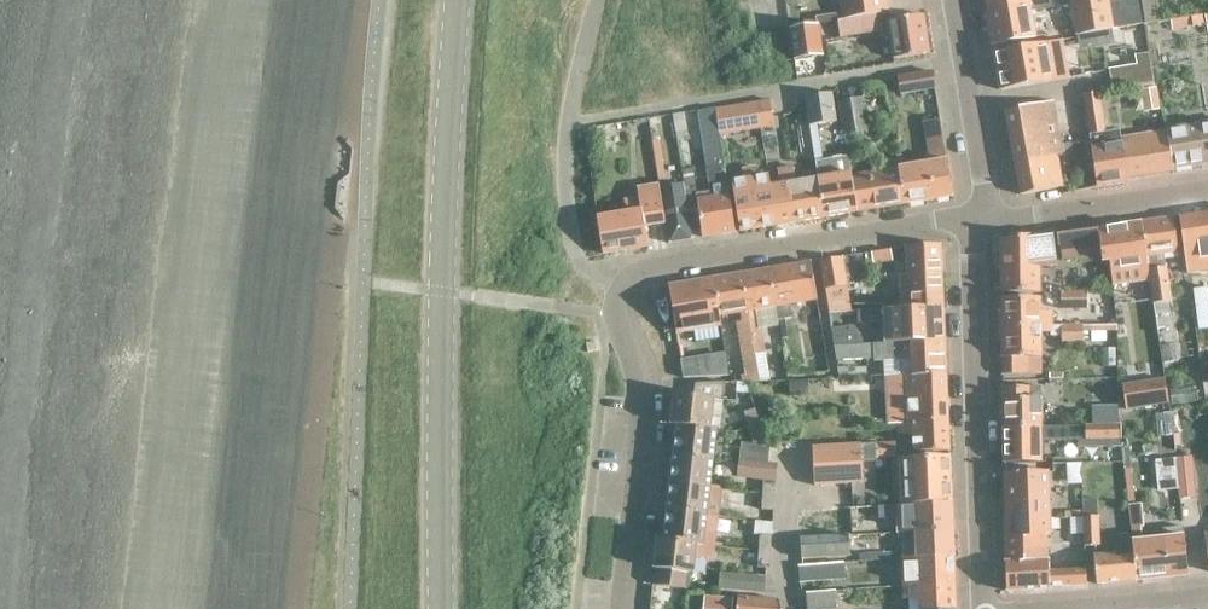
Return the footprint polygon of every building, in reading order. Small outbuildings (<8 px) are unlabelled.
[(875,15),(888,13),(888,7),(887,0),(854,0),(840,2),(842,20),(875,15)] [(987,6),(994,44),(1035,36),(1031,12),(1054,8),(1053,0),(1019,0),(987,6)] [(1080,35),(1115,29),(1110,0),(1073,0),(1080,35)] [(1148,24),(1162,22),(1158,0),(1143,0),(1148,24)] [(842,20),(837,20),(837,21),(840,38),(878,32),(875,16),(875,15),(842,20)] [(895,60),(931,54),(925,16),(889,21),(895,60)] [(818,24),(789,29),(794,60),(822,56),(818,24)] [(999,74),(998,74),(1001,90),(1067,79),(1061,41),(1001,52),(1004,73),(999,74)] [(909,77),(899,79),(901,94),(912,93),(936,89),(934,73),(909,77)] [(1091,136),(1105,134),(1099,92),(1084,95),(1091,136)] [(832,94),(806,98),(810,127),(837,123),(832,94)] [(868,133),(862,99),(840,102),(845,136),(868,133)] [(770,101),(757,103),(761,129),(775,127),(770,101)] [(1006,111),(1016,164),(1036,160),(1035,154),(1072,147),(1071,143),(1062,145),(1054,102),(1006,111)] [(720,135),(748,131),(761,129),(757,103),(744,105),(715,109),(720,135)] [(720,135),(715,109),(715,108),(696,111),(709,188),(712,187),(713,191),(695,194),(703,238),(736,232),(720,135)] [(952,197),(947,161),(941,120),(924,122),(931,164),(901,169),(907,204),(952,197)] [(1174,168),(1207,163),(1207,124),(1167,131),(1174,168)] [(1174,172),(1174,168),(1167,131),(1121,139),(1122,142),(1092,147),(1096,171),(1087,172),(1089,189),(1099,188),(1129,183),(1128,180),(1174,172)] [(1064,161),(1074,159),(1072,147),(1035,154),(1036,160),(1016,164),(1022,196),(1063,188),(1058,157),(1063,156),(1064,161)] [(819,179),(826,218),(859,212),(852,177),(849,156),(816,162),(819,179)] [(782,185),(771,187),(777,226),(826,218),(819,179),(798,183),(795,167),(779,169),(782,185)] [(907,204),(901,169),(852,177),(859,212),(907,204)] [(777,226),(771,187),(769,178),(758,180),(757,170),(743,172),(745,182),(733,184),(741,232),(777,226)] [(661,188),(666,223),(670,243),(693,239),(685,185),(661,188)] [(666,223),(661,188),(661,186),(645,188),(651,226),(666,223)] [(625,201),(627,213),(598,218),(604,254),(649,246),(646,226),(651,226),(645,188),(639,189),(640,199),(625,201)] [(1180,216),(1185,254),(1206,252),(1207,260),(1207,259),(1207,213),(1180,216)] [(1143,221),(1148,257),(1179,253),(1174,217),(1143,221)] [(1148,257),(1143,221),(1098,227),(1103,263),(1148,257)] [(1097,228),(1057,233),(1061,263),(1101,258),(1097,228)] [(1041,267),(1057,265),(1054,234),(1039,236),(1039,234),(1002,238),(1003,293),(1042,292),(1041,267)] [(911,309),(944,309),(941,244),(907,246),(909,275),(901,275),(903,309),(859,311),(878,311),(911,309)] [(874,264),(893,261),(891,249),(873,252),(874,264)] [(843,257),(822,261),(826,289),(848,286),(843,257)] [(789,320),(787,304),(818,299),(812,262),(772,269),(777,306),(779,321),(789,320)] [(761,319),(758,319),(757,309),(777,306),(772,269),(744,273),(760,383),(771,382),(761,319)] [(1166,269),(1149,271),(1154,305),(1172,302),(1166,269)] [(760,383),(744,273),(715,278),(721,315),(743,312),(744,321),(736,322),(745,376),(741,376),(742,383),(760,383)] [(715,278),(669,286),(677,334),(693,331),(723,327),(721,315),(715,278)] [(1062,309),(1088,309),(1088,291),(1062,292),(1062,309)] [(1003,328),(1053,326),(1053,321),(1042,321),(1042,298),(1003,298),(1003,328)] [(878,311),(859,311),(859,323),(889,321),(889,343),(946,342),(944,309),(911,309),(878,311)] [(813,336),(823,335),(819,311),(809,312),(813,336)] [(1063,342),(1085,342),(1085,325),(1063,326),(1063,342)] [(1053,326),(1003,328),(1004,358),(1043,357),(1042,333),(1054,333),(1053,326)] [(837,331),(839,346),(850,345),(848,329),(837,331)] [(889,343),(850,345),(839,346),(841,361),(879,360),(879,362),(904,361),(904,376),(908,376),(947,374),(946,342),(889,343)] [(910,423),(950,423),(947,374),(908,376),(910,423)] [(1168,405),(1165,381),(1123,386),(1126,410),(1168,405)] [(710,429),(710,428),(713,400),(723,401),(725,382),(695,384),(693,397),(674,394),(671,425),(677,426),(677,425),(710,429)] [(1005,428),(1043,427),(1042,397),(1031,398),(1031,386),(1004,386),(1005,428)] [(1093,426),(1119,425),(1119,407),(1092,408),(1093,426)] [(744,412),(748,428),(760,425),(755,409),(744,412)] [(951,450),(950,423),(910,423),(898,424),(899,435),(915,434),(916,452),(951,450)] [(674,454),(713,458),(716,429),(710,428),(710,429),(677,425),(677,426),(674,454)] [(753,444),(765,441),(760,425),(748,428),(753,444)] [(1093,426),(1081,426),(1043,427),(1005,428),(1005,461),(1043,460),(1042,434),(1056,434),(1057,439),(1122,438),(1122,425),(1119,425),(1093,426)] [(740,461),(769,465),(771,447),(742,444),(740,461)] [(878,459),(898,458),(898,444),(877,444),(878,459)] [(861,445),(813,447),(815,485),(863,483),(861,445)] [(713,458),(674,454),(671,483),(710,487),(713,458)] [(916,534),(954,532),(951,456),(916,458),(918,491),(920,491),(920,499),(934,499),(934,505),(915,506),(876,508),(877,524),(903,523),(903,516),(915,515),(916,534)] [(1175,459),(1180,500),(1196,498),(1191,457),(1175,459)] [(778,466),(769,465),(740,461),(738,478),(775,483),(778,466)] [(1007,537),(1049,536),(1054,536),(1051,471),(1005,472),(1007,537)] [(763,482),(762,493),(774,494),(775,483),(763,482)] [(667,511),(706,516),(710,487),(671,483),(667,511)] [(773,516),(774,494),(762,493),(761,515),(773,516)] [(1085,518),(1098,517),(1097,499),(1083,500),(1084,518),(1085,518)] [(1123,582),(1171,577),(1190,575),(1186,527),(1165,529),(1166,539),(1145,541),(1144,528),(1146,527),(1143,504),(1129,505),(1133,535),(1125,535),(1124,540),(1119,540),(1123,582)] [(807,530),(855,528),(854,509),(806,511),(807,530)] [(706,516),(667,511),(664,539),(664,540),(703,545),(706,516)] [(1087,547),(1101,547),(1100,517),(1098,517),(1085,518),(1087,547)] [(917,559),(955,557),(954,532),(916,534),(917,549),(903,549),(904,560),(905,560),(917,559)] [(760,535),(759,551),(771,552),(772,535),(760,535)] [(1124,540),(1125,535),(1116,536),(1117,550),(1109,550),(1110,554),(1096,556),(1099,585),(1123,582),(1119,540),(1124,540)] [(801,539),(802,561),(851,557),(849,536),(801,539)] [(1049,536),(1007,537),(1008,564),(1051,561),(1049,536)] [(657,569),(688,573),(694,573),(695,559),(712,561),(714,546),(703,545),(664,540),(664,539),(658,539),(655,569),(657,569)] [(770,569),(771,552),(759,551),(758,568),(770,569)] [(917,559),(905,560),(906,586),(957,584),(955,557),(917,559)] [(1051,561),(1008,564),(1007,564),(1007,592),(1036,590),(1036,589),(1088,585),(1088,571),(1052,572),(1051,561)] [(686,588),(688,573),(657,569),(655,585),(686,588)] [(849,569),(827,570),(829,606),(851,605),(849,569)] [(721,574),(720,590),(765,594),(766,578),(721,574)] [(906,586),(907,601),(911,601),(912,608),(958,608),(957,584),(906,586)] [(779,601),(738,597),(737,608),(781,608),(779,601)]
